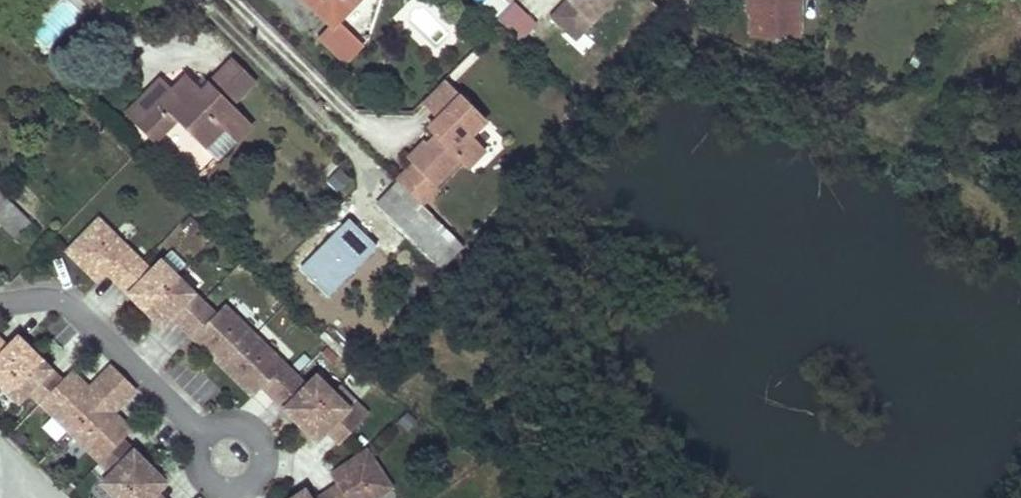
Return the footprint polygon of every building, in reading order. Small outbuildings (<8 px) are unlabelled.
[(332,28),(322,39),(348,64),(363,49),(339,26),(364,0),(303,0),(332,28)] [(551,20),(567,34),(575,27),(584,35),(616,0),(574,0),(571,2),(569,0),(551,20)] [(687,11),(694,0),(671,0),(687,11)] [(762,13),(755,12),(755,22),(798,24),(799,0),(762,0),(762,13)] [(798,24),(755,22),(754,37),(778,37),(778,39),(798,39),(798,24)] [(575,27),(567,34),(577,43),(584,35),(575,27)] [(234,62),(209,86),(232,108),(255,83),(234,62)] [(173,93),(138,128),(155,145),(176,124),(205,151),(217,162),(236,144),(252,127),(232,108),(209,86),(203,92),(187,78),(173,93)] [(160,82),(126,116),(138,128),(173,93),(160,82)] [(443,84),(422,105),(438,120),(459,99),(443,84)] [(459,99),(438,120),(428,130),(435,137),(425,148),(422,144),(406,160),(414,167),(398,184),(421,206),(436,190),(434,188),(461,161),(469,169),(484,154),(470,139),(485,124),(459,99)] [(485,124),(470,139),(484,154),(500,138),(485,124)] [(398,184),(378,205),(444,269),(463,247),(421,206),(398,184)] [(15,239),(29,223),(0,195),(0,225),(15,239)] [(98,222),(67,254),(98,283),(107,274),(129,252),(98,222)] [(107,274),(120,287),(142,265),(129,252),(107,274)] [(151,273),(128,296),(145,312),(177,279),(161,263),(151,273)] [(120,287),(128,296),(151,273),(142,265),(120,287)] [(177,279),(145,312),(161,328),(171,318),(193,295),(177,279)] [(193,295),(171,318),(180,327),(202,304),(193,295)] [(202,304),(180,327),(193,340),(215,317),(202,304)] [(215,317),(193,340),(223,369),(254,337),(224,308),(215,317)] [(254,337),(223,369),(253,398),(262,389),(284,366),(254,337)] [(2,388),(34,355),(18,339),(7,349),(0,356),(0,386),(2,388)] [(2,388),(18,403),(29,393),(50,371),(34,355),(2,388)] [(284,366),(262,389),(275,402),(297,380),(284,366)] [(111,368),(89,390),(101,403),(123,380),(111,368)] [(29,393),(40,405),(62,383),(50,371),(29,393)] [(62,383),(40,405),(70,434),(101,403),(89,390),(76,378),(71,374),(62,383)] [(306,388),(283,410),(300,427),(332,394),(316,378),(306,388)] [(123,380),(101,403),(113,414),(135,392),(123,380)] [(297,380),(275,402),(283,410),(306,388),(297,380)] [(348,410),(326,432),(338,444),(339,445),(348,435),(368,415),(339,387),(332,394),(348,410)] [(332,394),(300,427),(316,443),(326,432),(348,410),(332,394)] [(70,434),(100,463),(121,441),(131,432),(126,427),(113,414),(101,403),(70,434)] [(100,463),(111,474),(133,452),(121,441),(100,463)] [(114,497),(121,497),(150,469),(133,452),(111,474),(101,485),(114,497)] [(345,497),(377,497),(391,489),(366,453),(331,476),(338,487),(345,497)] [(121,497),(152,497),(156,494),(166,484),(150,469),(121,497)] [(323,497),(345,497),(338,487),(323,497)]
